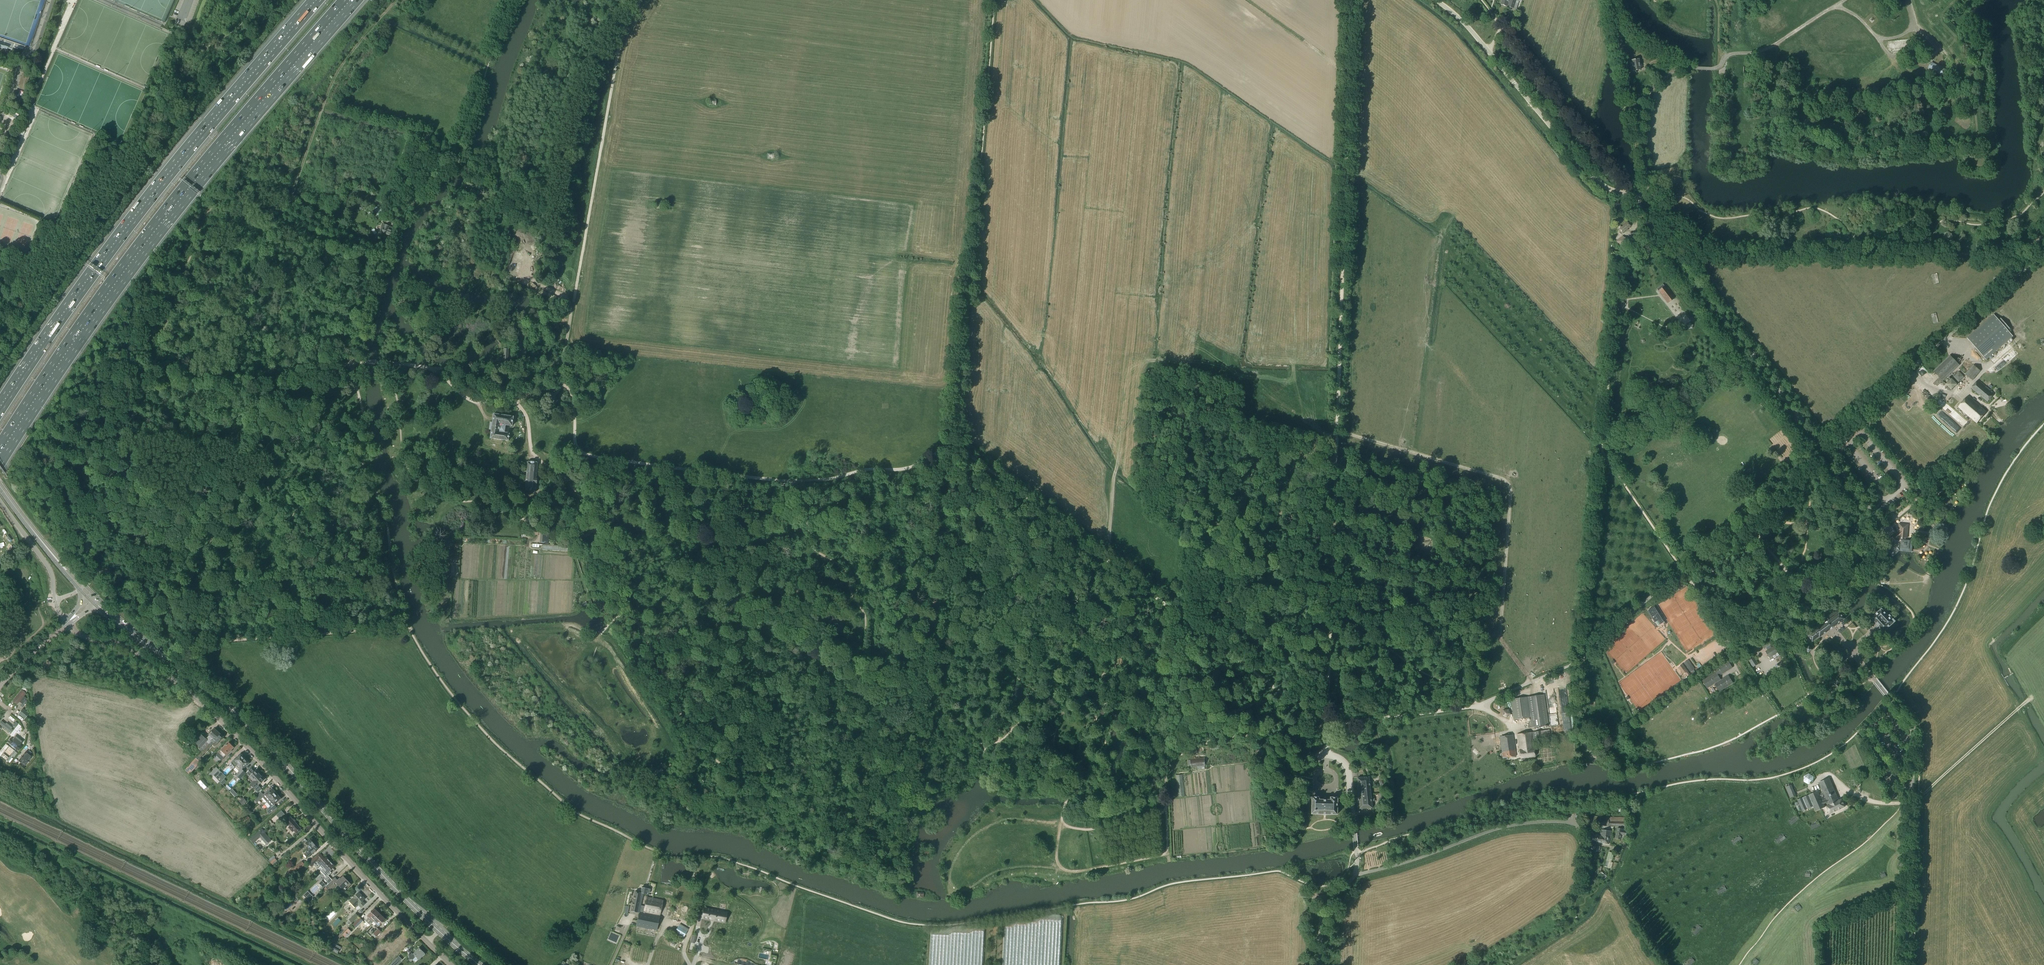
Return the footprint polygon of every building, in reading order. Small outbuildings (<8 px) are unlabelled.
[(1521,2),(1522,0),(1502,0),(1500,4),(1507,6),(1508,6),(1508,7),(1513,9),(1516,9),(1519,1),(1521,2)] [(1917,57),(1914,63),(1920,66),(1922,60),(1917,57)] [(1632,67),(1633,71),(1641,70),(1639,60),(1639,59),(1631,61),(1632,65),(1632,67)] [(1932,63),(1929,68),(1944,76),(1947,71),(1932,63)] [(18,88),(25,91),(30,76),(22,73),(18,88)] [(2032,200),(2023,208),(2026,211),(2035,203),(2032,200)] [(375,207),(373,211),(376,213),(375,214),(382,217),(385,211),(375,207)] [(388,220),(398,224),(400,219),(390,215),(388,220)] [(1627,223),(1619,229),(1622,233),(1630,226),(1627,223)] [(380,231),(382,232),(390,236),(393,228),(389,226),(388,226),(383,224),(380,231)] [(1623,236),(1616,241),(1622,248),(1628,242),(1623,236)] [(1662,285),(1657,289),(1658,291),(1668,303),(1674,298),(1665,286),(1664,287),(1662,285)] [(1968,338),(1986,359),(2012,336),(2008,331),(2010,329),(2001,319),(1998,320),(1994,315),(1968,338)] [(1933,371),(1942,381),(1959,365),(1950,355),(1933,371)] [(1973,365),(1969,371),(1966,374),(1973,380),(1980,371),(1973,365)] [(1959,371),(1943,387),(1946,389),(1948,387),(1951,390),(1964,376),(1959,371)] [(1978,380),(1971,388),(1987,402),(1994,394),(1978,380)] [(1958,407),(1961,410),(1977,423),(1986,412),(1968,396),(1958,407)] [(513,417),(493,414),(493,415),(490,437),(490,438),(508,441),(509,433),(504,433),(505,425),(512,426),(513,417)] [(527,462),(527,470),(537,470),(537,462),(527,462)] [(526,479),(536,480),(537,470),(527,470),(526,479)] [(525,490),(536,491),(536,480),(526,479),(525,490)] [(549,498),(549,502),(551,502),(552,495),(548,495),(548,491),(542,490),(541,494),(543,494),(543,497),(548,498),(549,498)] [(1899,551),(1912,552),(1912,551),(1913,541),(1906,540),(1906,538),(1907,538),(1908,530),(1906,530),(1907,526),(1900,525),(1900,533),(1898,532),(1895,535),(1894,534),(1889,538),(1893,542),(1892,543),(1894,545),(1895,545),(1896,545),(1896,546),(1893,548),(1892,548),(1887,551),(1892,557),(1899,551)] [(540,542),(548,543),(549,535),(541,534),(541,535),(540,534),(540,542)] [(1877,602),(1867,612),(1869,614),(1876,608),(1878,609),(1881,606),(1877,602)] [(1654,607),(1647,611),(1654,622),(1657,621),(1659,625),(1664,622),(1654,607)] [(1872,618),(1877,624),(1884,632),(1896,622),(1890,615),(1889,616),(1882,609),(1872,618)] [(1834,628),(1834,627),(1845,620),(1840,613),(1829,621),(1828,622),(1827,623),(1831,629),(1832,630),(1833,629),(1834,628)] [(1827,623),(1826,623),(1809,637),(1813,642),(1819,637),(1820,638),(1831,630),(1832,630),(1831,629),(1827,623)] [(1770,645),(1773,644),(1769,637),(1760,643),(1764,649),(1766,648),(1768,650),(1766,652),(1769,657),(1778,652),(1774,646),(1772,648),(1770,645)] [(1752,655),(1747,658),(1753,667),(1758,664),(1752,655)] [(1684,663),(1688,668),(1691,672),(1694,669),(1688,660),(1684,663)] [(1728,660),(1715,668),(1714,669),(1716,672),(1702,681),(1707,688),(1714,684),(1719,691),(1733,683),(1729,675),(1721,680),(1719,676),(1733,667),(1728,660)] [(1688,676),(1690,674),(1682,664),(1678,667),(1684,674),(1686,673),(1688,676)] [(21,691),(13,701),(17,704),(21,699),(24,701),(27,697),(24,695),(25,694),(21,691)] [(1531,727),(1548,725),(1544,695),(1527,697),(1530,717),(1531,722),(1530,722),(1531,727)] [(1530,717),(1527,697),(1511,699),(1514,719),(1530,717)] [(19,714),(25,719),(29,714),(23,709),(19,714)] [(1509,709),(1502,712),(1504,719),(1511,717),(1509,709)] [(6,723),(5,724),(1,721),(0,722),(0,725),(10,733),(13,730),(11,729),(12,728),(6,723)] [(199,749),(202,752),(204,749),(219,733),(217,731),(218,731),(215,729),(214,729),(211,732),(209,734),(209,735),(210,735),(208,737),(208,738),(207,740),(199,733),(191,741),(195,745),(196,744),(201,748),(199,749)] [(1549,730),(1533,732),(1533,739),(1550,737),(1549,730)] [(1517,734),(1519,747),(1520,751),(1519,751),(1519,754),(1520,754),(1521,758),(1535,756),(1532,732),(1517,734)] [(219,733),(204,749),(206,751),(211,746),(213,744),(215,746),(218,743),(223,737),(223,736),(221,734),(221,735),(219,733)] [(1513,735),(1500,737),(1503,758),(1516,756),(1513,735)] [(7,743),(18,752),(22,747),(20,746),(23,742),(15,736),(13,739),(11,738),(7,743)] [(222,759),(234,747),(229,742),(227,745),(226,744),(226,745),(216,755),(221,759),(222,759)] [(9,746),(6,743),(0,751),(0,755),(1,756),(9,746)] [(14,757),(18,752),(9,746),(4,753),(9,757),(11,754),(14,757)] [(18,760),(24,765),(31,756),(26,751),(18,760)] [(238,764),(245,758),(244,758),(245,757),(243,756),(241,754),(234,761),(231,763),(235,767),(238,764)] [(245,758),(238,764),(235,767),(239,771),(236,774),(233,778),(237,782),(240,780),(239,779),(245,773),(241,770),(249,763),(247,761),(247,760),(246,759),(245,759),(245,758)] [(1205,766),(1204,758),(1190,759),(1191,767),(1197,767),(1204,766),(1205,766)] [(199,762),(195,759),(185,770),(189,774),(199,762)] [(213,779),(215,777),(213,775),(218,770),(216,767),(209,774),(213,779)] [(250,780),(252,782),(260,775),(258,773),(257,770),(256,771),(256,770),(255,771),(251,767),(246,772),(252,779),(250,780)] [(1811,772),(1803,776),(1807,785),(1815,781),(1811,772)] [(260,775),(252,782),(250,784),(258,793),(262,790),(258,786),(264,780),(264,779),(262,777),(260,775)] [(1175,775),(1178,796),(1185,796),(1183,775),(1175,775)] [(1386,784),(1385,784),(1382,784),(1382,776),(1379,777),(1379,781),(1379,785),(1377,785),(1377,786),(1385,786),(1386,786),(1386,784)] [(1357,778),(1358,781),(1360,809),(1372,808),(1372,801),(1375,801),(1374,798),(1371,798),(1369,777),(1357,778)] [(1826,806),(1829,814),(1839,809),(1845,807),(1842,799),(1839,800),(1830,778),(1819,783),(1824,796),(1821,797),(1818,791),(1798,800),(1803,811),(1813,806),(1816,811),(1825,807),(1824,804),(1827,802),(1829,805),(1826,806)] [(198,782),(205,790),(208,787),(201,779),(198,782)] [(1786,787),(1790,798),(1796,796),(1791,785),(1786,787)] [(267,798),(269,800),(277,793),(274,791),(272,789),(270,790),(269,789),(267,792),(268,793),(264,796),(266,798),(267,798)] [(264,796),(261,792),(255,799),(257,802),(260,799),(260,800),(264,796)] [(269,800),(267,802),(270,806),(268,808),(267,809),(267,810),(267,811),(267,812),(269,814),(276,808),(273,805),(280,799),(279,797),(279,796),(277,793),(269,800)] [(1338,797),(1331,797),(1330,800),(1325,800),(1319,800),(1319,797),(1312,797),(1309,797),(1309,799),(1304,799),(1303,804),(1309,804),(1309,805),(1312,805),(1312,813),(1312,814),(1319,814),(1325,814),(1330,814),(1337,814),(1338,797)] [(1856,812),(1852,808),(1851,808),(1850,808),(1850,809),(1847,812),(1846,811),(1845,812),(1845,813),(1845,814),(1848,818),(1856,812)] [(1800,819),(1796,815),(1795,815),(1793,816),(1794,816),(1790,819),(1790,818),(1789,819),(1789,820),(1788,821),(1792,825),(1800,819)] [(301,830),(290,816),(285,821),(290,826),(288,827),(292,832),(294,831),(297,834),(301,830)] [(1626,826),(1629,826),(1629,822),(1626,822),(1625,822),(1625,817),(1609,817),(1609,818),(1584,818),(1583,825),(1626,826)] [(789,820),(786,826),(794,830),(797,824),(789,820)] [(1821,826),(1819,821),(1817,821),(1817,820),(1816,821),(1816,822),(1812,823),(1810,823),(1811,824),(1810,825),(1812,830),(1821,826)] [(1617,828),(1617,830),(1615,838),(1620,839),(1621,835),(1625,836),(1626,831),(1622,830),(1622,829),(1617,828)] [(253,843),(255,841),(260,837),(267,844),(271,841),(261,829),(250,839),(253,843)] [(1610,838),(1611,831),(1605,830),(1605,829),(1603,829),(1603,830),(1601,830),(1600,836),(1598,836),(1598,834),(1596,834),(1596,833),(1594,833),(1594,834),(1593,834),(1592,841),(1602,843),(1603,836),(1610,837),(1610,838)] [(1775,839),(1778,844),(1786,838),(1783,834),(1782,834),(1781,834),(1780,834),(1781,835),(1777,838),(1776,837),(1775,838),(1776,839),(1775,839)] [(1732,840),(1731,841),(1735,846),(1742,840),(1739,835),(1738,836),(1738,835),(1736,836),(1737,837),(1733,840),(1733,839),(1732,840)] [(1812,837),(1810,843),(1817,845),(1819,839),(1812,837)] [(310,839),(307,842),(305,839),(304,841),(309,847),(306,849),(308,851),(304,854),(307,857),(312,853),(312,854),(316,851),(315,850),(317,848),(315,846),(316,845),(313,841),(312,842),(310,839)] [(1611,853),(1609,852),(1605,867),(1610,869),(1612,863),(1611,863),(1613,854),(1611,853)] [(321,865),(323,868),(330,862),(326,857),(324,859),(319,853),(314,858),(306,866),(307,867),(308,868),(311,865),(312,867),(316,862),(320,866),(321,865)] [(270,862),(274,866),(278,862),(275,858),(270,862)] [(330,862),(323,868),(326,871),(325,872),(327,873),(329,871),(334,866),(330,862)] [(286,875),(288,878),(295,872),(293,869),(286,875)] [(325,887),(327,889),(330,891),(335,886),(337,885),(339,885),(340,886),(339,886),(343,890),(343,889),(344,891),(345,889),(346,889),(350,884),(343,877),(341,879),(340,878),(336,882),(333,879),(325,887)] [(1716,890),(1719,895),(1728,890),(1725,885),(1724,886),(1723,885),(1722,886),(1718,889),(1718,888),(1717,889),(1717,890),(1716,890)] [(635,891),(631,911),(639,913),(640,912),(644,913),(645,906),(641,905),(643,893),(647,894),(647,893),(650,893),(650,889),(648,888),(642,887),(640,892),(635,891)] [(313,897),(308,891),(303,896),(310,903),(313,899),(312,898),(313,897)] [(352,899),(355,902),(353,904),(358,910),(365,904),(362,901),(365,899),(359,892),(352,899)] [(639,913),(637,926),(641,927),(646,928),(657,930),(660,916),(645,913),(645,912),(660,915),(663,901),(647,897),(645,906),(644,913),(640,912),(639,913)] [(372,924),(372,923),(380,915),(374,909),(367,916),(368,917),(365,921),(367,923),(368,921),(372,924)] [(705,909),(703,918),(714,920),(715,911),(705,909)] [(715,911),(714,920),(719,921),(724,922),(726,913),(715,911)] [(356,914),(349,920),(347,923),(349,925),(351,922),(352,923),(358,917),(356,914)] [(380,915),(372,923),(376,928),(385,919),(380,915)] [(353,924),(356,927),(362,920),(360,918),(353,924)] [(1702,928),(1698,924),(1697,925),(1696,926),(1693,930),(1692,929),(1691,930),(1692,931),(1691,931),(1695,935),(1702,928)] [(675,932),(684,937),(687,932),(678,926),(675,932)] [(378,929),(374,934),(372,936),(375,938),(381,932),(378,929)] [(330,950),(337,953),(340,949),(332,945),(330,950)] [(419,948),(413,954),(409,954),(409,959),(412,959),(414,961),(417,957),(419,959),(424,954),(419,948)]
